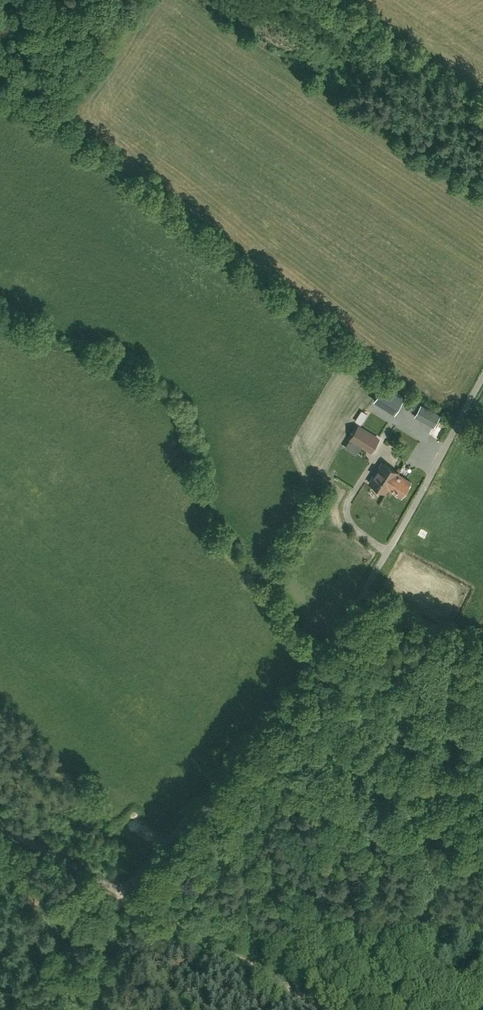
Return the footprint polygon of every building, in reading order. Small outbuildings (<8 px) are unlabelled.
[(384,383),(374,400),(395,413),(405,396),(384,383)] [(421,405),(415,415),(434,426),(440,416),(421,405)] [(353,420),(360,424),(366,413),(360,409),(353,420)] [(379,438),(370,433),(358,425),(350,438),(371,451),(379,438)] [(385,492),(388,488),(398,473),(398,472),(384,463),(381,467),(379,467),(369,482),(385,492)] [(398,473),(388,488),(401,497),(411,481),(398,473)]
